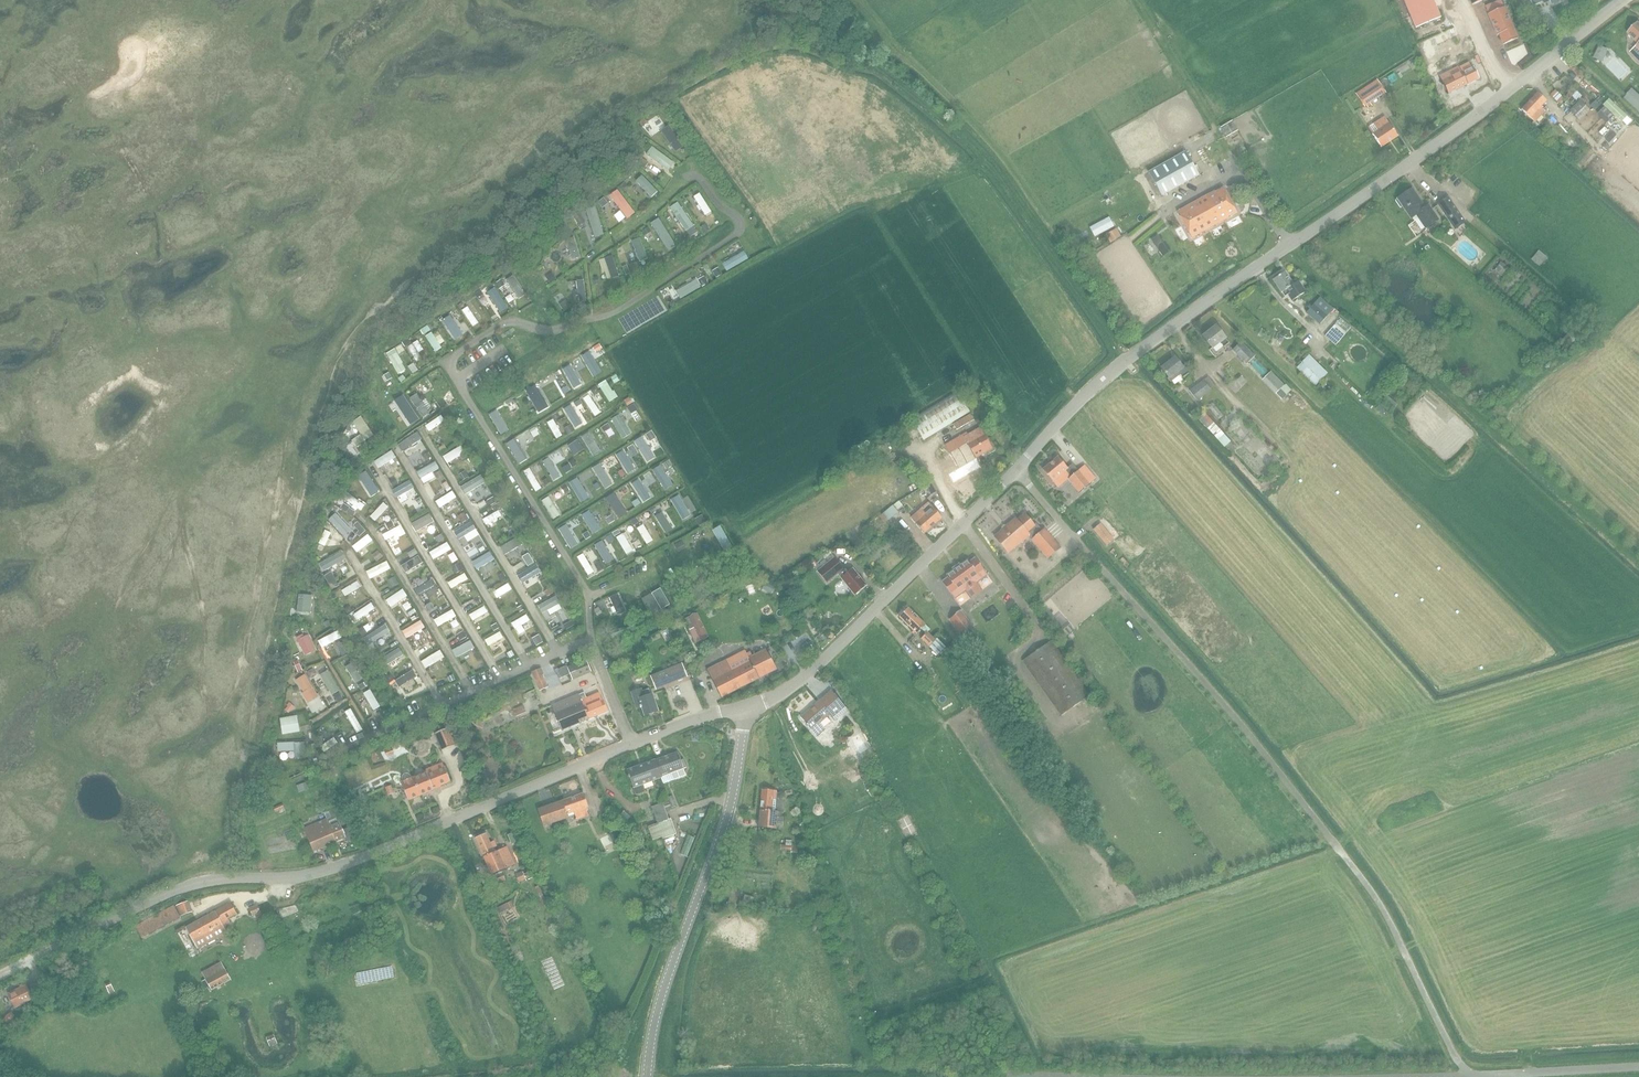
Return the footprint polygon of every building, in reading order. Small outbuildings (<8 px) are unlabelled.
[(1415,29),(1441,18),(1433,0),(1403,0),(1415,29)] [(1484,6),(1487,14),(1497,35),(1499,34),(1503,44),(1517,38),(1504,7),(1503,7),(1500,0),(1499,0),(1484,6)] [(1627,32),(1638,43),(1636,45),(1630,51),(1638,60),(1638,22),(1638,21),(1627,32)] [(1594,53),(1592,57),(1601,61),(1603,57),(1594,53)] [(1458,66),(1438,76),(1447,94),(1479,78),(1473,66),(1471,67),(1461,72),(1458,67),(1458,66)] [(1377,79),(1355,93),(1361,102),(1364,107),(1386,93),(1383,88),(1377,79)] [(1573,88),(1564,97),(1567,100),(1567,101),(1572,96),(1576,91),(1573,88)] [(1638,114),(1638,96),(1631,89),(1623,99),(1638,114)] [(1550,95),(1558,103),(1564,99),(1556,90),(1550,95)] [(1537,92),(1521,109),(1533,121),(1535,122),(1545,111),(1540,107),(1546,101),(1537,92)] [(1569,110),(1579,120),(1589,110),(1580,100),(1569,110)] [(1593,102),(1590,107),(1593,111),(1599,105),(1595,100),(1593,102)] [(1597,114),(1606,123),(1613,117),(1603,108),(1597,114)] [(1375,123),(1368,127),(1372,134),(1381,147),(1397,136),(1389,123),(1385,119),(1384,116),(1375,123)] [(1231,120),(1221,127),(1226,136),(1237,129),(1231,120)] [(683,146),(668,125),(660,130),(675,151),(683,146)] [(674,163),(652,146),(646,154),(668,170),(674,163)] [(1148,172),(1161,196),(1199,175),(1185,151),(1148,172)] [(642,158),(638,163),(643,167),(647,162),(642,158)] [(657,191),(642,175),(636,180),(651,197),(657,191)] [(1227,217),(1235,212),(1222,188),(1214,193),(1213,192),(1176,212),(1190,238),(1228,217),(1227,217)] [(1398,198),(1395,200),(1400,208),(1403,205),(1412,218),(1416,215),(1425,228),(1438,219),(1428,205),(1424,207),(1411,188),(1398,197),(1398,198)] [(635,213),(617,189),(609,195),(627,219),(635,213)] [(711,211),(699,192),(693,196),(705,215),(711,211)] [(1438,204),(1455,230),(1466,223),(1448,197),(1438,204)] [(603,199),(597,203),(600,208),(607,204),(603,199)] [(693,225),(677,202),(669,207),(685,230),(693,225)] [(604,234),(594,206),(584,209),(594,238),(604,234)] [(573,216),(572,216),(578,226),(584,222),(578,212),(573,216)] [(675,243),(658,217),(650,223),(666,248),(675,243)] [(705,224),(700,227),(703,232),(708,229),(705,224)] [(647,227),(642,230),(644,235),(650,232),(647,227)] [(1116,229),(1106,234),(1110,242),(1120,237),(1116,229)] [(1151,240),(1160,252),(1166,248),(1157,236),(1151,240)] [(580,256),(573,237),(565,239),(572,259),(580,256)] [(640,261),(648,258),(639,237),(631,240),(640,261)] [(1166,248),(1160,252),(1163,256),(1169,252),(1166,248)] [(727,271),(748,258),(744,250),(722,263),(727,271)] [(1531,259),(1539,265),(1546,256),(1538,250),(1531,259)] [(619,276),(612,255),(604,258),(611,278),(619,276)] [(1494,270),(1501,276),(1508,267),(1500,261),(1494,270)] [(717,267),(711,271),(715,277),(721,274),(717,267)] [(1297,281),(1292,284),(1284,272),(1280,274),(1279,273),(1273,277),(1274,278),(1272,280),(1280,293),(1281,292),(1284,297),(1287,295),(1291,301),(1304,292),(1297,281)] [(552,273),(545,277),(549,283),(555,279),(552,273)] [(518,299),(525,294),(512,275),(505,279),(518,299)] [(703,276),(697,280),(701,286),(707,283),(703,276)] [(585,301),(583,279),(576,280),(577,289),(574,290),(575,296),(578,295),(578,301),(585,301)] [(680,299),(701,287),(696,279),(675,291),(680,299)] [(493,287),(486,291),(499,311),(506,307),(493,287)] [(479,290),(474,293),(475,295),(477,298),(482,294),(480,292),(479,290)] [(1305,313),(1318,325),(1332,309),(1319,298),(1305,313)] [(566,300),(559,304),(563,310),(570,306),(566,300)] [(467,306),(462,310),(473,327),(479,323),(467,306)] [(448,318),(442,322),(453,338),(459,334),(448,318)] [(1324,336),(1335,345),(1346,333),(1336,324),(1324,336)] [(426,326),(420,330),(421,332),(422,335),(429,330),(428,328),(426,326)] [(1203,336),(1212,347),(1220,342),(1223,347),(1229,343),(1216,326),(1203,336)] [(431,332),(425,336),(435,351),(441,347),(431,332)] [(1558,342),(1566,349),(1574,340),(1567,333),(1558,342)] [(407,338),(401,341),(403,345),(404,346),(410,343),(409,341),(407,338)] [(407,346),(416,361),(422,358),(418,352),(424,349),(418,339),(407,346)] [(1232,351),(1245,364),(1254,355),(1241,341),(1232,351)] [(394,349),(386,353),(398,374),(406,370),(394,349)] [(590,356),(584,359),(594,376),(600,372),(590,356)] [(1167,378),(1170,382),(1181,374),(1183,377),(1189,372),(1184,365),(1182,366),(1175,357),(1161,368),(1169,377),(1167,378)] [(568,360),(561,364),(562,367),(563,368),(571,365),(570,362),(568,360)] [(569,365),(564,369),(573,385),(579,382),(569,365)] [(1270,371),(1262,379),(1281,399),(1290,390),(1285,384),(1284,385),(1270,371)] [(1381,373),(1377,377),(1380,381),(1385,378),(1381,373)] [(616,374),(610,377),(614,383),(619,380),(616,374)] [(457,400),(444,376),(438,379),(451,403),(457,400)] [(555,378),(549,381),(559,398),(564,394),(555,378)] [(1189,390),(1196,400),(1211,389),(1204,379),(1189,390)] [(605,380),(598,384),(609,402),(618,397),(614,390),(612,391),(605,380)] [(595,387),(590,390),(593,396),(598,392),(595,387)] [(535,391),(529,394),(539,410),(545,407),(535,391)] [(957,391),(911,419),(924,440),(970,412),(957,391)] [(416,393),(409,398),(423,418),(429,413),(416,393)] [(589,394),(583,397),(592,413),(598,409),(589,394)] [(628,397),(623,400),(626,406),(632,403),(628,397)] [(388,400),(382,404),(386,409),(392,405),(388,400)] [(515,403),(509,406),(519,422),(524,419),(515,403)] [(571,404),(565,408),(575,426),(581,422),(571,404)] [(633,404),(626,408),(630,414),(636,410),(633,404)] [(396,419),(402,427),(416,418),(410,409),(396,419)] [(494,410),(488,413),(497,430),(503,426),(494,410)] [(1204,412),(1197,418),(1223,447),(1229,441),(1204,412)] [(953,424),(957,430),(974,419),(970,414),(953,424)] [(441,415),(425,426),(429,432),(445,421),(441,415)] [(620,415),(611,419),(622,438),(631,434),(620,415)] [(361,434),(352,440),(356,447),(373,435),(361,417),(352,421),(361,434)] [(553,419),(547,422),(557,439),(563,435),(553,419)] [(607,423),(600,427),(603,432),(610,428),(607,423)] [(570,424),(563,428),(568,435),(574,431),(570,424)] [(534,427),(529,430),(533,437),(538,434),(534,427)] [(962,435),(944,445),(957,467),(947,472),(953,482),(980,467),(975,458),(992,448),(980,427),(963,437),(962,435)] [(651,431),(644,435),(649,442),(655,438),(651,431)] [(417,432),(397,445),(402,452),(421,439),(417,432)] [(588,436),(582,439),(591,454),(597,450),(588,436)] [(642,437),(635,442),(646,461),(653,456),(642,437)] [(578,439),(568,445),(574,456),(585,449),(578,439)] [(513,441),(507,444),(518,463),(524,460),(513,441)] [(631,443),(625,447),(629,452),(635,448),(631,443)] [(458,448),(446,455),(449,461),(453,459),(454,461),(459,458),(458,456),(461,454),(458,448)] [(391,450),(374,461),(378,468),(395,457),(391,450)] [(623,451),(617,455),(626,469),(632,466),(623,451)] [(427,452),(422,456),(425,461),(431,457),(427,452)] [(1084,465),(1077,470),(1072,464),(1067,468),(1058,456),(1042,469),(1057,487),(1068,479),(1079,493),(1096,479),(1084,465)] [(548,458),(542,461),(552,479),(558,476),(548,458)] [(667,460),(662,463),(665,468),(671,464),(667,460)] [(435,461),(416,472),(420,479),(439,468),(435,461)] [(604,462),(597,466),(608,484),(615,480),(604,462)] [(529,468),(523,471),(535,492),(541,488),(529,468)] [(356,469),(351,473),(353,475),(355,478),(360,474),(357,471),(356,469)] [(464,470),(458,474),(462,479),(468,476),(464,470)] [(661,470),(655,473),(664,488),(670,485),(661,470)] [(478,475),(463,484),(467,490),(476,484),(477,486),(481,483),(480,482),(481,481),(478,475)] [(378,493),(368,476),(362,480),(372,497),(378,493)] [(588,476),(582,480),(591,496),(597,492),(588,476)] [(394,477),(388,480),(392,486),(397,483),(394,477)] [(641,478),(635,482),(646,501),(652,498),(641,478)] [(409,481),(393,491),(397,497),(413,487),(409,481)] [(925,484),(931,494),(936,492),(930,481),(925,484)] [(566,484),(560,487),(564,493),(569,490),(566,484)] [(628,485),(614,494),(624,509),(632,503),(625,493),(631,489),(628,485)] [(360,510),(364,505),(345,491),(341,496),(360,510)] [(452,491),(435,501),(439,508),(456,497),(452,491)] [(676,495),(670,499),(681,517),(687,513),(676,495)] [(493,496),(486,500),(489,506),(497,502),(497,501),(494,496),(493,496)] [(547,497),(541,500),(550,516),(556,513),(547,497)] [(383,502),(370,517),(375,521),(388,507),(383,502)] [(497,503),(491,507),(494,511),(500,507),(501,507),(498,502),(497,503)] [(911,517),(924,533),(942,517),(928,502),(911,517)] [(343,503),(340,508),(352,515),(355,511),(343,503)] [(597,505),(590,509),(601,527),(607,523),(603,516),(597,505)] [(892,505),(882,514),(888,521),(898,512),(892,505)] [(498,510),(482,519),(486,525),(501,516),(498,510)] [(589,511),(582,515),(593,534),(600,530),(589,511)] [(662,511),(655,516),(665,533),(672,529),(662,511)] [(463,512),(458,516),(462,523),(468,519),(463,512)] [(609,513),(603,516),(607,523),(608,523),(613,520),(609,513)] [(429,514),(411,524),(415,532),(433,522),(429,514)] [(1032,539),(1048,557),(1060,547),(1044,529),(1042,531),(1036,524),(1034,525),(1024,514),(1017,520),(1015,519),(1008,525),(1008,524),(1001,530),(1002,530),(994,536),(1008,552),(1021,541),(1022,542),(1030,535),(1033,538),(1032,539)] [(346,528),(334,515),(329,520),(341,532),(346,528)] [(701,515),(694,519),(699,526),(705,522),(701,515)] [(636,517),(630,521),(633,526),(639,522),(636,517)] [(391,520),(384,523),(387,529),(394,525),(391,520)] [(466,522),(460,526),(463,530),(469,526),(466,522)] [(643,524),(637,528),(646,544),(653,540),(643,524)] [(1093,528),(1107,545),(1112,541),(1098,524),(1093,528)] [(477,530),(473,525),(458,534),(461,540),(466,537),(467,539),(472,536),(471,534),(477,530)] [(566,525),(559,529),(570,547),(576,543),(566,525)] [(732,547),(720,525),(712,530),(724,552),(732,547)] [(398,526),(382,535),(385,541),(402,532),(398,526)] [(331,533),(324,530),(315,549),(322,552),(331,533)] [(623,533),(616,537),(626,554),(633,550),(623,533)] [(367,534),(352,546),(356,553),(372,540),(367,534)] [(441,534),(435,538),(438,543),(443,539),(441,534)] [(611,534),(605,537),(608,543),(614,540),(611,534)] [(518,536),(500,547),(505,555),(523,544),(518,536)] [(600,540),(594,543),(606,563),(612,560),(600,540)] [(681,541),(674,544),(678,552),(685,549),(681,541)] [(447,542),(429,552),(433,560),(451,549),(447,542)] [(414,548),(407,553),(409,557),(417,553),(414,548)] [(378,550),(372,555),(376,561),(382,556),(378,550)] [(340,552),(319,563),(323,571),(344,560),(340,552)] [(490,552),(472,562),(476,570),(494,559),(490,552)] [(583,553),(577,557),(588,575),(594,572),(583,553)] [(820,554),(814,559),(818,564),(824,559),(820,554)] [(418,555),(401,566),(405,573),(422,563),(418,555)] [(530,556),(524,560),(527,566),(534,563),(530,556)] [(817,571),(826,583),(838,573),(841,577),(855,594),(866,585),(853,568),(846,573),(834,557),(817,571)] [(977,583),(987,575),(975,557),(969,562),(967,559),(946,575),(948,577),(942,581),(955,599),(965,591),(970,599),(982,590),(977,583)] [(599,561),(593,565),(597,571),(603,568),(599,561)] [(384,562),(367,571),(371,577),(380,572),(381,574),(386,571),(385,569),(387,568),(384,562)] [(458,563),(452,567),(456,573),(461,570),(458,563)] [(535,563),(518,573),(522,581),(539,571),(535,563)] [(464,573),(447,583),(451,589),(468,579),(464,573)] [(503,573),(497,576),(501,582),(506,579),(503,573)] [(394,576),(388,580),(392,587),(398,583),(394,576)] [(329,581),(327,582),(331,589),(333,588),(338,585),(334,578),(329,581)] [(430,580),(414,589),(417,595),(433,586),(430,580)] [(360,587),(357,581),(341,591),(344,596),(360,587)] [(766,582),(762,589),(771,594),(775,587),(766,582)] [(511,589),(507,583),(493,592),(496,598),(511,589)] [(551,588),(544,592),(547,597),(554,593),(551,588)] [(402,589),(385,600),(390,607),(407,596),(402,589)] [(609,597),(617,615),(626,612),(618,593),(609,597)] [(299,594),(297,611),(310,612),(312,595),(299,594)] [(556,595),(538,606),(542,613),(560,603),(556,595)] [(658,609),(650,595),(643,599),(651,613),(658,609)] [(700,606),(703,612),(711,608),(708,602),(708,601),(700,606)] [(431,602),(425,605),(429,611),(434,608),(431,602)] [(374,608),(370,603),(354,614),(358,619),(374,608)] [(345,608),(344,608),(347,613),(348,613),(352,610),(349,605),(345,608)] [(469,615),(472,621),(488,612),(484,606),(469,615)] [(598,607),(593,610),(597,615),(601,612),(598,607)] [(899,617),(916,633),(925,624),(920,620),(920,619),(908,607),(899,617)] [(452,609),(433,620),(437,627),(456,617),(452,609)] [(949,620),(959,633),(971,624),(961,611),(949,620)] [(708,636),(698,613),(685,618),(689,629),(695,643),(701,640),(700,639),(708,636)] [(514,629),(529,620),(526,614),(511,623),(514,629)] [(418,621),(404,630),(407,636),(421,627),(418,621)] [(569,621),(563,625),(565,629),(572,626),(569,621)] [(1067,622),(1059,628),(1065,635),(1073,629),(1067,622)] [(496,623),(490,626),(493,631),(499,628),(496,623)] [(385,625),(370,635),(373,641),(389,631),(385,625)] [(362,626),(357,629),(358,630),(361,636),(366,632),(362,626)] [(462,631),(457,635),(461,640),(466,637),(462,631)] [(487,646),(503,637),(499,631),(484,640),(487,646)] [(927,632),(921,638),(929,646),(938,654),(946,646),(937,638),(935,640),(927,632)] [(308,634),(297,640),(303,652),(314,647),(308,634)] [(320,639),(325,652),(331,649),(328,641),(330,640),(328,635),(320,639)] [(539,635),(532,638),(536,646),(543,642),(539,635)] [(1022,660),(1061,715),(1089,695),(1051,640),(1022,660)] [(469,642),(454,650),(457,656),(472,647),(469,642)] [(612,648),(615,655),(624,651),(621,644),(612,648)] [(608,645),(603,647),(606,655),(612,653),(608,645)] [(399,647),(382,658),(387,665),(403,655),(399,647)] [(378,648),(372,652),(376,658),(381,654),(378,648)] [(757,679),(777,668),(766,649),(749,658),(745,650),(707,669),(721,697),(747,684),(757,679)] [(436,650),(422,660),(426,666),(434,661),(435,662),(439,660),(438,658),(440,656),(436,650)] [(955,654),(945,661),(951,670),(961,663),(955,654)] [(560,672),(557,673),(559,678),(570,673),(573,680),(591,672),(586,659),(567,667),(566,665),(559,668),(560,672)] [(293,662),(297,672),(302,670),(297,660),(293,662)] [(362,679),(351,663),(344,667),(354,683),(362,679)] [(657,674),(650,676),(655,689),(662,686),(687,676),(682,664),(657,674)] [(544,675),(541,668),(531,672),(540,691),(548,687),(544,675)] [(339,690),(327,670),(319,675),(331,695),(339,690)] [(398,687),(416,676),(412,670),(395,681),(398,687)] [(385,677),(388,681),(389,682),(393,679),(390,674),(385,677)] [(304,675),(296,680),(304,692),(302,693),(308,702),(317,696),(305,677),(304,675)] [(644,715),(658,711),(658,710),(653,695),(653,694),(651,695),(649,688),(642,690),(641,689),(631,692),(636,707),(640,705),(640,707),(641,707),(644,715)] [(373,710),(380,706),(370,689),(363,693),(373,710)] [(976,689),(971,692),(974,697),(973,698),(978,706),(984,702),(976,689)] [(585,691),(580,694),(589,719),(608,711),(604,699),(603,700),(600,692),(587,697),(585,691)] [(830,691),(801,717),(806,723),(806,724),(817,736),(825,729),(821,725),(820,723),(830,714),(835,720),(847,710),(830,691)] [(339,693),(333,696),(337,702),(342,698),(339,693)] [(589,719),(580,694),(553,704),(563,730),(589,719)] [(287,706),(285,709),(288,712),(291,709),(292,710),(295,707),(289,702),(286,705),(287,706)] [(513,710),(516,716),(526,712),(524,705),(513,710)] [(353,721),(344,706),(338,710),(347,725),(353,721)] [(989,708),(983,712),(985,716),(990,722),(992,721),(996,718),(989,708)] [(298,725),(296,715),(278,718),(281,735),(293,733),(292,726),(298,725)] [(435,733),(442,750),(455,745),(448,728),(447,728),(435,733)] [(323,753),(337,743),(333,737),(319,747),(323,753)] [(294,742),(277,743),(277,751),(294,751),(294,759),(305,758),(304,743),(294,743),(294,742)] [(313,744),(307,746),(309,753),(315,751),(313,744)] [(391,747),(384,750),(386,755),(393,752),(391,747)] [(677,752),(657,759),(664,775),(673,772),(675,779),(686,775),(683,768),(686,767),(683,759),(680,760),(677,752)] [(664,775),(657,759),(627,770),(633,787),(634,787),(642,784),(661,777),(661,776),(664,775)] [(401,782),(408,800),(434,790),(433,788),(451,781),(444,766),(427,773),(426,772),(411,778),(410,776),(409,774),(407,773),(405,773),(403,775),(402,777),(402,779),(403,781),(401,782)] [(296,785),(299,792),(307,790),(304,782),(296,785)] [(385,787),(388,795),(393,793),(391,785),(385,787)] [(783,800),(781,800),(782,793),(776,792),(776,790),(761,789),(759,820),(758,827),(758,828),(776,829),(777,811),(783,812),(783,800)] [(586,807),(588,806),(583,793),(538,809),(543,826),(568,817),(567,814),(574,812),(576,819),(588,815),(586,807)] [(273,808),(275,812),(284,808),(282,803),(273,808)] [(658,824),(648,828),(653,841),(662,838),(663,840),(676,835),(671,820),(669,821),(668,819),(665,812),(663,804),(652,808),(658,824)] [(304,828),(313,851),(346,837),(347,841),(353,838),(348,827),(343,829),(339,820),(329,824),(327,818),(304,828)] [(508,834),(511,844),(519,841),(515,831),(508,834)] [(475,837),(492,875),(515,864),(507,846),(494,852),(493,848),(496,846),(494,840),(490,842),(486,833),(475,837)] [(688,835),(680,853),(686,857),(694,840),(688,835)] [(522,872),(515,875),(518,883),(525,879),(524,876),(522,872)] [(488,885),(481,888),(485,896),(491,893),(488,885)] [(745,895),(742,906),(750,908),(753,897),(745,895)] [(504,903),(496,907),(499,913),(514,905),(511,900),(504,903)] [(135,927),(142,938),(181,917),(180,916),(192,911),(188,901),(174,906),(135,927)] [(227,932),(224,927),(230,923),(228,918),(237,913),(231,902),(186,927),(198,948),(227,932)] [(249,908),(252,915),(256,914),(257,917),(262,915),(258,905),(249,908)] [(201,972),(212,990),(231,979),(221,961),(201,972)] [(111,983),(106,986),(109,992),(114,990),(111,983)] [(8,993),(15,1007),(32,998),(26,984),(8,993)] [(4,1019),(8,1023),(14,1017),(9,1013),(4,1019)] [(266,1037),(270,1046),(277,1044),(274,1034),(266,1037)]
